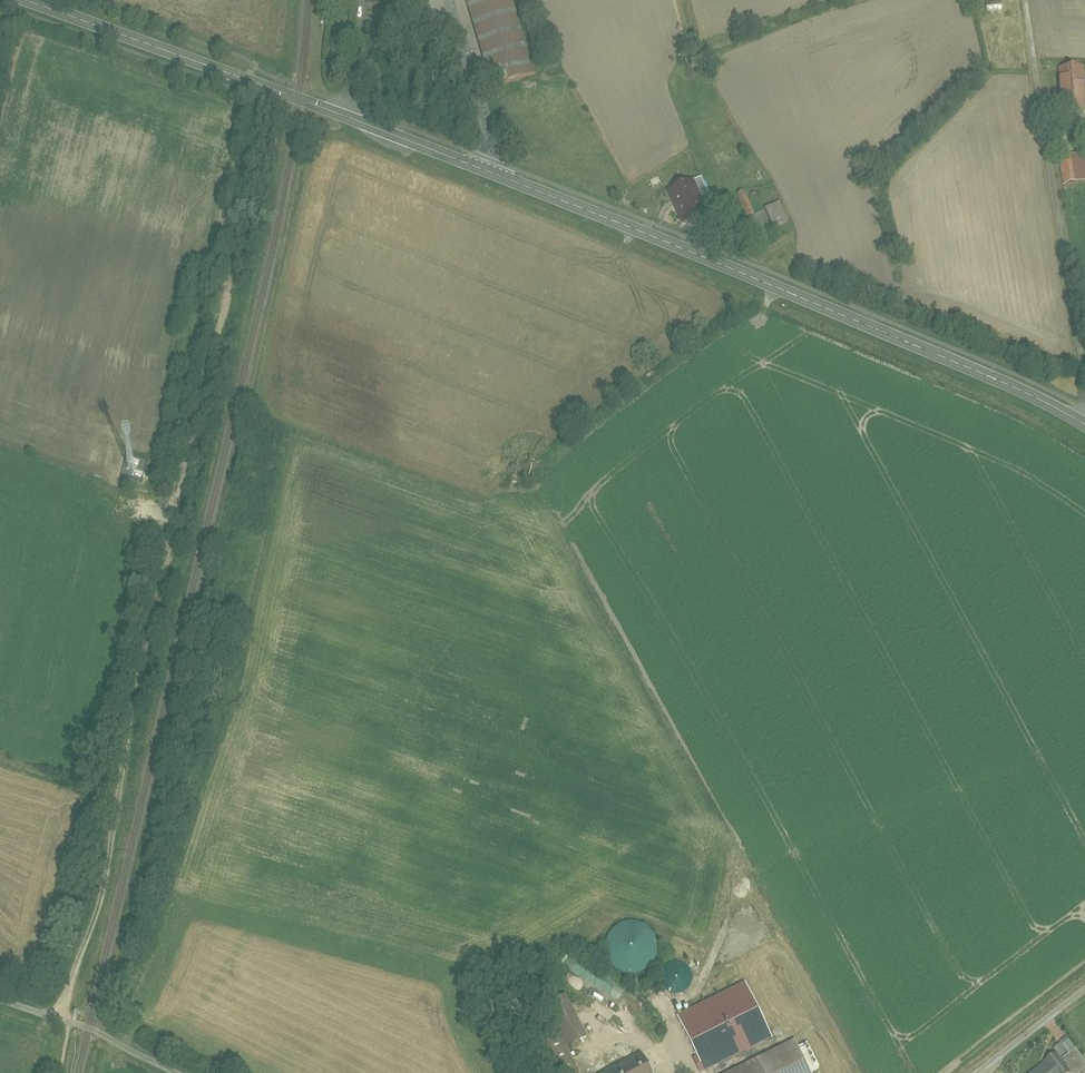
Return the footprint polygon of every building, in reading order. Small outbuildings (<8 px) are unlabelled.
[(321,10),(348,11),(348,0),(321,0),(321,10)] [(493,84),(531,73),(510,0),(469,0),(493,84)] [(1003,5),(988,8),(989,13),(1004,11),(1003,5)] [(1060,70),(1061,99),(1055,99),(1055,115),(1084,114),(1084,93),(1084,70),(1060,70)] [(1059,159),(1064,185),(1084,182),(1084,154),(1059,159)] [(696,183),(668,194),(682,227),(710,216),(696,183)] [(746,193),(739,196),(744,205),(750,201),(746,193)] [(767,207),(774,226),(789,220),(781,201),(767,207)] [(654,968),(659,961),(662,953),(662,944),(659,936),(653,929),(646,924),(637,922),(629,923),(621,926),(614,932),(610,940),(609,949),(610,958),(614,965),(621,971),(629,975),(638,975),(646,973),(654,968)] [(689,987),(692,983),(694,978),(693,973),(692,968),(688,964),(684,961),(679,960),(674,961),(669,963),(666,966),(663,971),(662,976),(663,981),(666,986),(669,989),(674,991),(679,991),(684,990),(689,987)] [(748,985),(681,1018),(708,1072),(775,1039),(748,985)] [(569,1044),(587,1037),(569,995),(529,1012),(554,1072),(581,1072),(569,1044)] [(1032,1072),(1084,1072),(1084,1058),(1070,1039),(1054,1051),(1057,1054),(1032,1072)] [(731,1072),(813,1072),(797,1041),(731,1072)] [(640,1055),(603,1072),(649,1072),(640,1055)]
